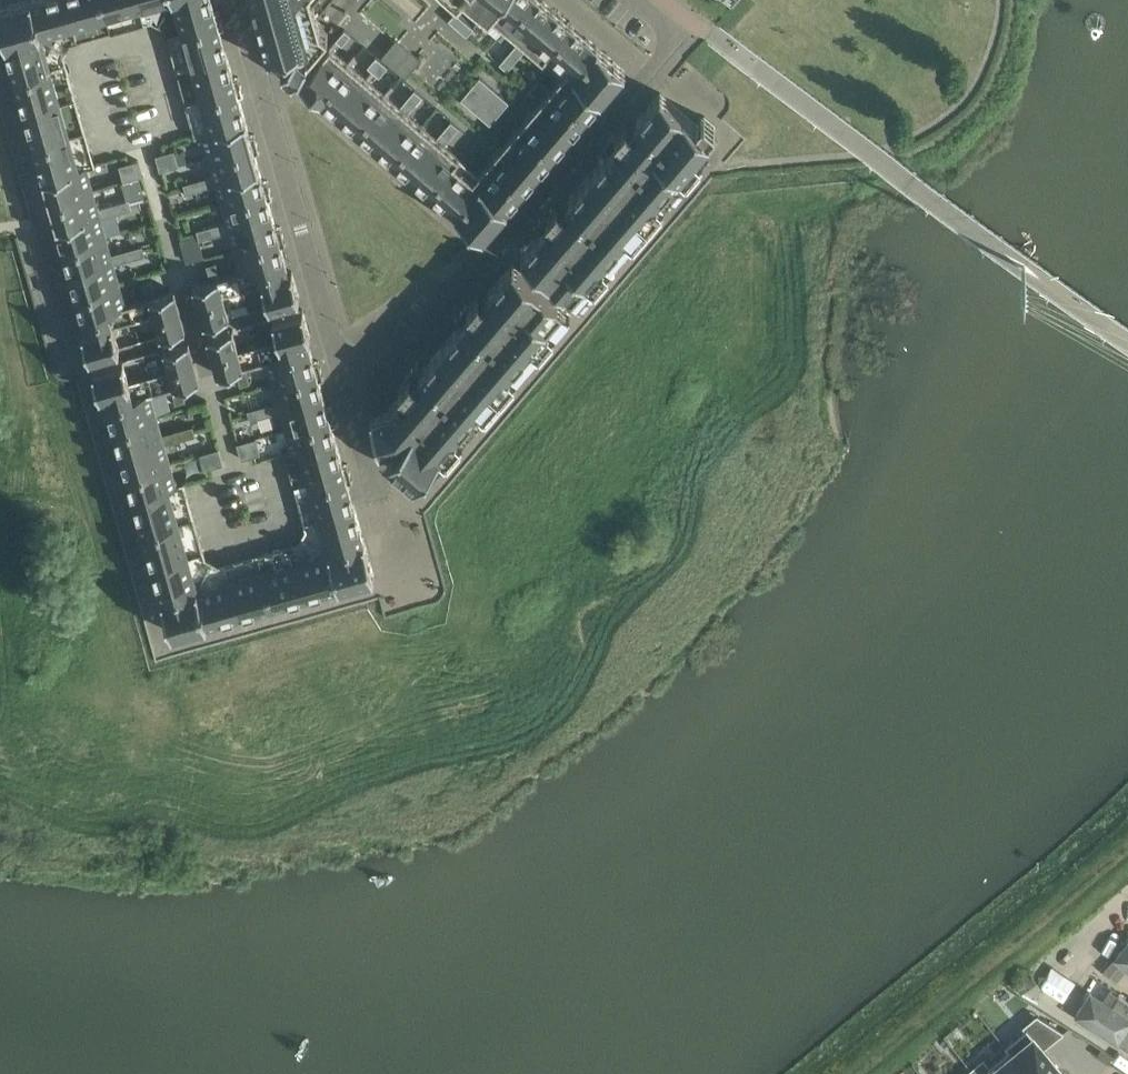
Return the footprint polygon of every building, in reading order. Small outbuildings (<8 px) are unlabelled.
[(0,7),(0,22),(2,28),(7,46),(41,36),(31,0),(26,0),(23,1),(0,7)] [(41,36),(44,35),(74,27),(67,0),(31,0),(41,36)] [(74,27),(108,17),(103,0),(67,0),(74,27)] [(108,17),(141,8),(139,0),(103,0),(108,17)] [(178,15),(178,18),(182,30),(218,20),(215,7),(214,5),(213,0),(173,0),(178,15)] [(277,51),(317,13),(328,0),(255,0),(270,53),(277,51)] [(457,10),(466,0),(445,0),(457,10)] [(486,10),(495,0),(474,0),(486,10)] [(503,24),(524,0),(495,0),(486,10),(503,24)] [(520,39),(524,42),(553,8),(544,0),(524,0),(503,24),(520,39)] [(529,46),(542,58),(572,24),(553,8),(524,42),(528,45),(529,46)] [(455,10),(448,18),(458,26),(465,18),(455,10)] [(283,63),(293,72),(328,32),(320,27),(317,13),(277,51),(286,59),(283,63)] [(473,26),(465,18),(458,26),(466,34),(473,26)] [(218,20),(182,30),(186,44),(191,62),(227,52),(222,34),(218,20)] [(542,58),(562,76),(592,41),(572,24),(542,58)] [(346,28),(337,38),(343,43),(352,33),(346,28)] [(41,36),(7,46),(12,64),(16,77),(52,66),(44,35),(41,36)] [(521,40),(511,51),(519,58),(529,46),(528,45),(524,42),(521,40)] [(592,41),(562,76),(596,105),(626,70),(592,41)] [(302,80),(320,95),(349,62),(330,46),(302,80)] [(511,51),(501,63),(509,70),(519,58),(511,51)] [(227,52),(191,62),(195,78),(200,96),(237,86),(232,68),(227,52)] [(368,65),(374,70),(382,60),(376,55),(368,65)] [(388,64),(382,60),(374,70),(380,75),(388,64)] [(320,95),(338,111),(367,78),(349,62),(320,95)] [(52,66),(16,77),(25,110),(62,100),(52,66)] [(461,98),(490,122),(509,100),(480,75),(461,98)] [(562,76),(548,92),(582,121),(596,105),(562,76)] [(338,111),(357,127),(385,93),(367,78),(338,111)] [(237,86),(200,96),(210,132),(247,121),(237,86)] [(415,88),(408,97),(415,103),(422,95),(415,88)] [(548,92),(534,108),(568,137),(582,121),(548,92)] [(611,150),(586,179),(644,228),(719,141),(710,133),(717,126),(704,115),(697,123),(661,92),(631,127),(627,124),(628,123),(626,122),(617,133),(615,132),(604,145),(611,150)] [(357,127),(375,142),(404,109),(400,106),(385,93),(357,127)] [(400,106),(404,109),(408,112),(415,103),(408,97),(400,106)] [(62,100),(25,110),(34,144),(71,133),(62,100)] [(534,108),(521,125),(554,153),(568,137),(534,108)] [(375,142),(393,158),(422,125),(408,112),(404,109),(375,142)] [(451,120),(444,128),(452,135),(459,126),(451,120)] [(253,144),(247,121),(210,132),(203,134),(210,156),(253,144)] [(393,158),(412,174),(440,140),(437,137),(422,125),(393,158)] [(521,125),(507,141),(540,170),(554,153),(521,125)] [(444,128),(437,137),(440,140),(444,143),(452,135),(444,128)] [(71,133),(34,144),(44,178),(81,168),(71,133)] [(412,174),(430,189),(459,156),(444,143),(440,140),(412,174)] [(507,141),(493,157),(526,186),(540,170),(507,141)] [(260,167),(253,144),(210,156),(215,175),(216,179),(260,167)] [(166,151),(170,167),(180,164),(176,149),(166,151)] [(430,189),(451,207),(479,174),(459,156),(430,189)] [(493,157),(479,174),(512,202),(526,186),(493,157)] [(130,164),(133,177),(134,177),(139,176),(143,175),(140,163),(130,164)] [(121,167),(124,180),(133,177),(130,164),(121,167)] [(44,178),(51,201),(94,189),(88,166),(81,168),(44,178)] [(266,190),(260,167),(216,179),(218,184),(223,202),(266,190)] [(479,174),(451,207),(484,235),(512,202),(479,174)] [(215,175),(199,179),(202,189),(218,184),(216,179),(215,175)] [(133,177),(124,180),(130,198),(129,198),(130,198),(132,204),(146,200),(139,176),(134,177),(133,177)] [(188,193),(202,189),(199,179),(185,183),(188,193)] [(644,228),(586,179),(562,207),(559,204),(559,203),(558,202),(548,213),(546,212),(534,225),(541,231),(522,254),(581,302),(644,228)] [(51,201),(57,224),(101,212),(99,206),(94,189),(51,201)] [(272,213),(266,190),(223,202),(228,221),(229,225),(272,213)] [(130,198),(114,202),(117,212),(132,208),(129,198),(130,198)] [(99,206),(101,212),(102,216),(117,212),(114,202),(99,206)] [(57,224),(64,247),(107,235),(102,216),(101,212),(57,224)] [(279,235),(272,213),(229,225),(231,231),(235,248),(279,235)] [(228,221),(213,225),(215,235),(231,231),(229,225),(228,221)] [(200,239),(215,235),(213,225),(197,229),(200,239)] [(64,247),(70,270),(114,257),(112,252),(107,235),(64,247)] [(285,258),(279,235),(235,248),(242,271),(285,258)] [(127,248),(130,258),(145,254),(142,244),(127,248)] [(127,248),(112,252),(114,257),(115,262),(130,258),(127,248)] [(70,270),(76,292),(120,280),(115,262),(114,257),(70,270)] [(289,271),(285,258),(242,271),(247,288),(264,283),(270,304),(300,295),(293,270),(289,271)] [(207,264),(212,279),(218,277),(222,276),(217,261),(207,264)] [(463,323),(444,345),(502,395),(572,312),(513,264),(483,299),(480,296),(479,294),(469,306),(467,304),(456,317),(463,323)] [(223,295),(247,288),(242,271),(222,276),(218,277),(223,295)] [(228,316),(223,295),(218,277),(212,279),(194,284),(204,322),(228,316)] [(142,281),(147,297),(151,296),(157,294),(152,278),(142,281)] [(76,292),(83,315),(126,303),(120,280),(76,292)] [(151,296),(155,314),(161,335),(185,328),(174,290),(157,294),(151,296)] [(147,297),(126,303),(131,320),(155,314),(151,296),(147,297)] [(126,303),(83,315),(87,328),(83,329),(90,354),(120,346),(114,325),(131,320),(126,303)] [(262,342),(267,360),(310,348),(307,335),(311,334),(304,308),(273,317),(279,338),(262,342)] [(244,366),(239,349),(233,328),(208,335),(219,373),(237,368),(244,366)] [(165,347),(171,368),(176,385),(183,383),(200,379),(189,340),(165,347)] [(247,365),(267,360),(262,342),(239,349),(244,366),(247,365)] [(502,395),(444,345),(425,367),(419,362),(407,374),(409,376),(399,387),(401,388),(405,391),(390,408),(371,413),(380,444),(391,440),(397,446),(388,457),(416,480),(425,470),(432,476),(502,395)] [(267,360),(274,383),(317,371),(310,348),(267,360)] [(104,392),(108,405),(152,392),(147,375),(130,380),(124,359),(94,367),(101,393),(104,392)] [(252,381),(247,365),(244,366),(237,368),(241,384),(252,381)] [(171,368),(147,375),(152,392),(173,386),(176,385),(171,368)] [(278,400),(280,406),(324,394),(317,371),(274,383),(278,400)] [(187,399),(183,383),(176,385),(173,386),(177,402),(187,399)] [(108,405),(115,428),(158,415),(152,392),(108,405)] [(281,410),(287,429),(330,417),(324,394),(280,406),(281,410)] [(278,400),(263,405),(266,415),(281,410),(280,406),(278,400)] [(266,415),(263,405),(248,409),(251,419),(266,415)] [(115,428),(121,451),(165,439),(163,433),(158,415),(115,428)] [(300,450),(310,448),(337,440),(330,417),(287,429),(293,452),(300,450)] [(194,425),(178,429),(181,439),(197,435),(194,425)] [(178,429),(163,433),(165,439),(166,443),(181,439),(178,429)] [(237,442),(241,458),(260,453),(256,437),(237,442)] [(121,451),(128,474),(171,462),(166,443),(165,439),(121,451)] [(310,448),(300,450),(309,483),(346,473),(337,440),(310,448)] [(201,453),(205,468),(223,463),(219,448),(201,453)] [(128,474),(134,497),(171,487),(178,485),(171,462),(128,474)] [(346,473),(309,483),(313,499),(319,518),(356,508),(350,489),(346,473)] [(171,487),(134,497),(143,530),(181,520),(171,487)] [(356,508),(319,518),(327,549),(331,548),(365,539),(361,525),(357,511),(356,508)] [(181,520),(143,530),(153,565),(190,554),(181,520)] [(365,539),(331,548),(334,558),(341,584),(375,575),(365,539)] [(327,549),(297,558),(300,567),(307,594),(341,584),(334,558),(331,548),(327,549)] [(190,554),(153,565),(158,582),(162,596),(196,586),(199,585),(190,554)] [(297,558),(263,567),(266,577),(273,603),(307,594),(300,567),(297,558)] [(242,573),(229,577),(232,586),(240,613),(273,603),(266,577),(263,567),(242,573)] [(199,585),(196,586),(198,596),(206,622),(240,613),(232,586),(229,577),(199,585)] [(196,586),(162,596),(172,632),(206,622),(198,596),(196,586)] [(1117,956),(1127,966),(1127,943),(1117,956)] [(1113,957),(1104,967),(1118,978),(1127,968),(1113,957)] [(1127,1043),(1127,1000),(1119,994),(1112,1005),(1092,992),(1127,1043)] [(1005,1045),(1009,1049),(1030,1073),(1060,1073),(1063,1071),(1044,1047),(1064,1031),(1038,1014),(1024,1026),(1026,1028),(1005,1045)] [(1102,1047),(1097,1054),(1108,1062),(1113,1054),(1102,1047)] [(972,1069),(975,1073),(1030,1073),(1009,1049),(989,1065),(984,1059),(972,1069)]
